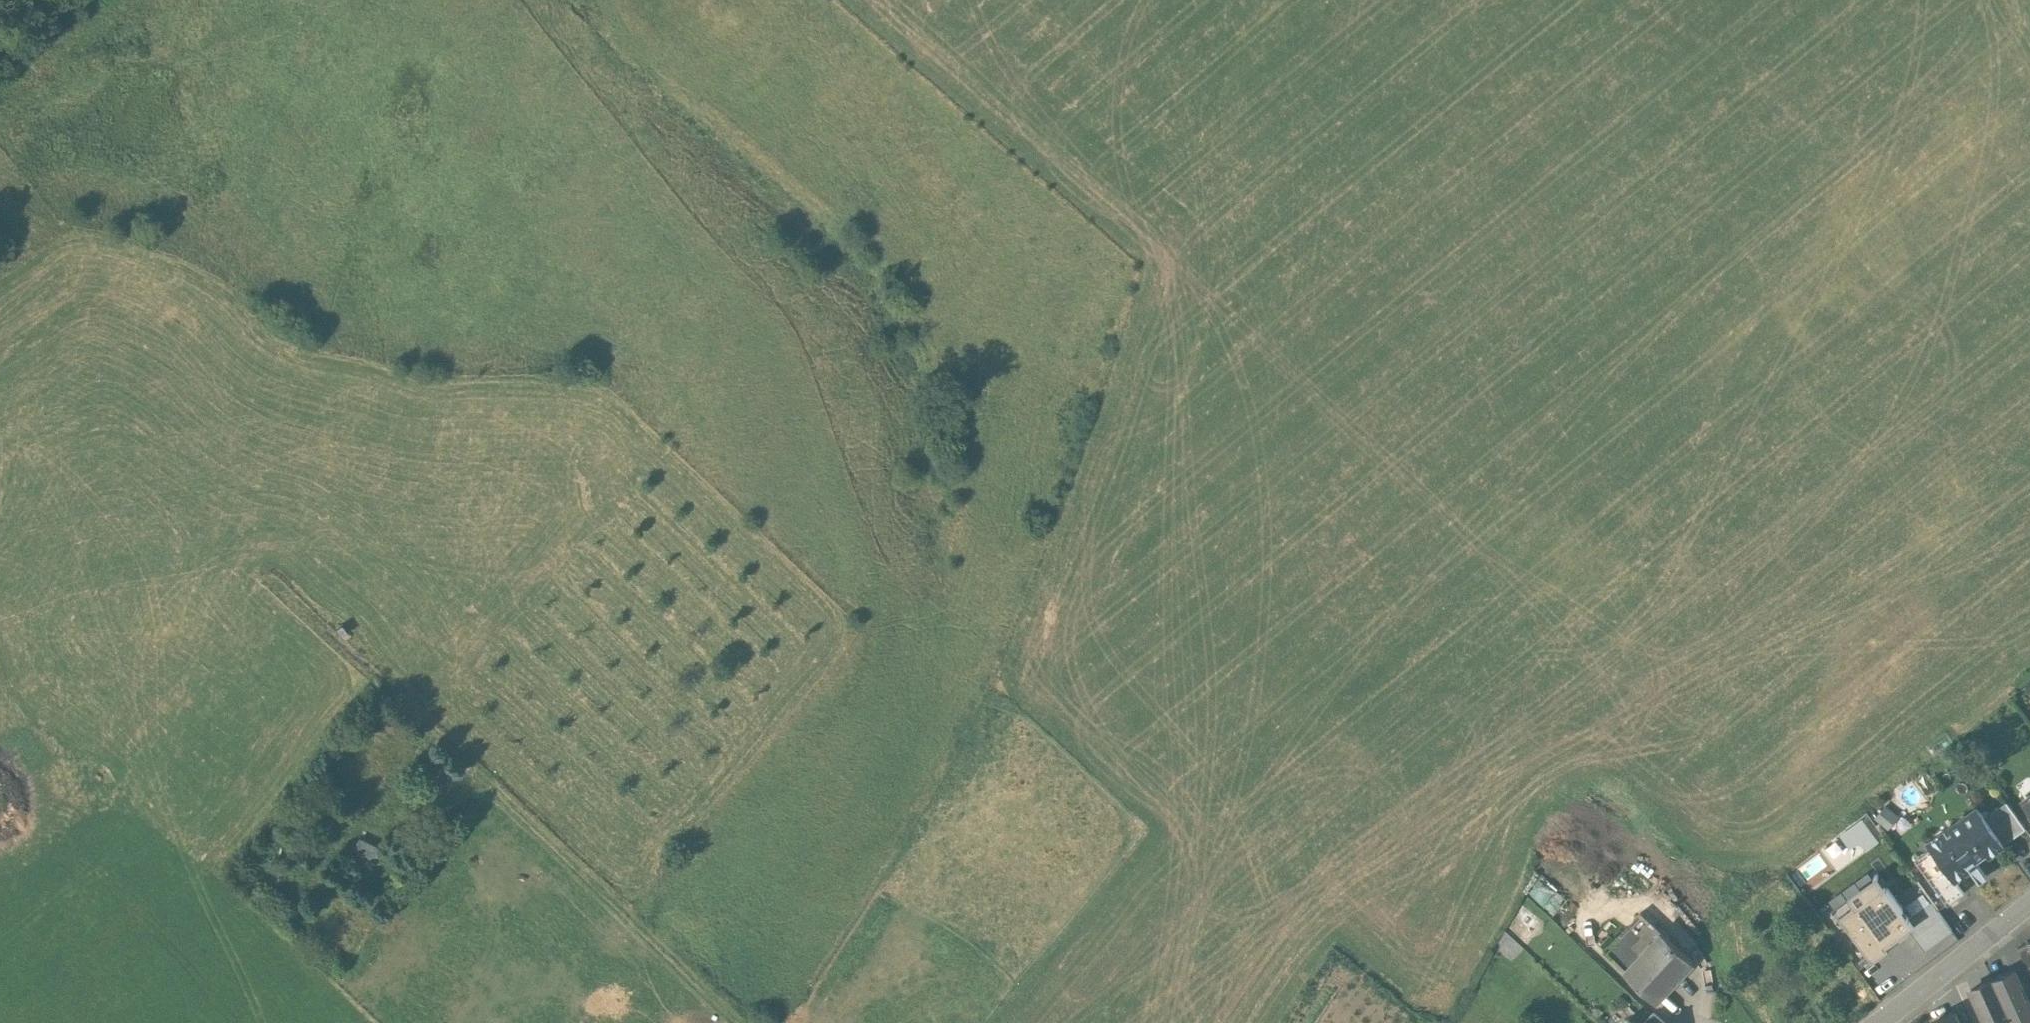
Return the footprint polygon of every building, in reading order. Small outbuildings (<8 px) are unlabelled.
[(2004,843),(1977,806),(1950,826),(1954,832),(1949,836),(1944,830),(1928,842),(1955,880),(1971,868),(1980,880),(1987,875),(1976,859),(1987,852),(1989,855),(2004,843)] [(381,860),(390,838),(364,829),(356,851),(381,860)] [(1915,925),(1885,885),(1858,905),(1857,903),(1839,916),(1872,961),(1890,948),(1887,945),(1915,925)] [(1923,921),(1914,928),(1927,947),(1956,927),(1935,898),(1916,911),(1923,921)] [(1522,958),(1549,922),(1523,902),(1496,938),(1522,958)] [(1694,961),(1642,912),(1604,951),(1656,1000),(1694,961)] [(1995,979),(2015,1022),(2029,1022),(2029,1001),(2016,970),(1995,979)] [(1995,979),(1994,979),(1972,989),(1988,1022),(2015,1022),(1995,979)] [(1956,1014),(1936,1022),(1961,1022),(1956,1014)]
